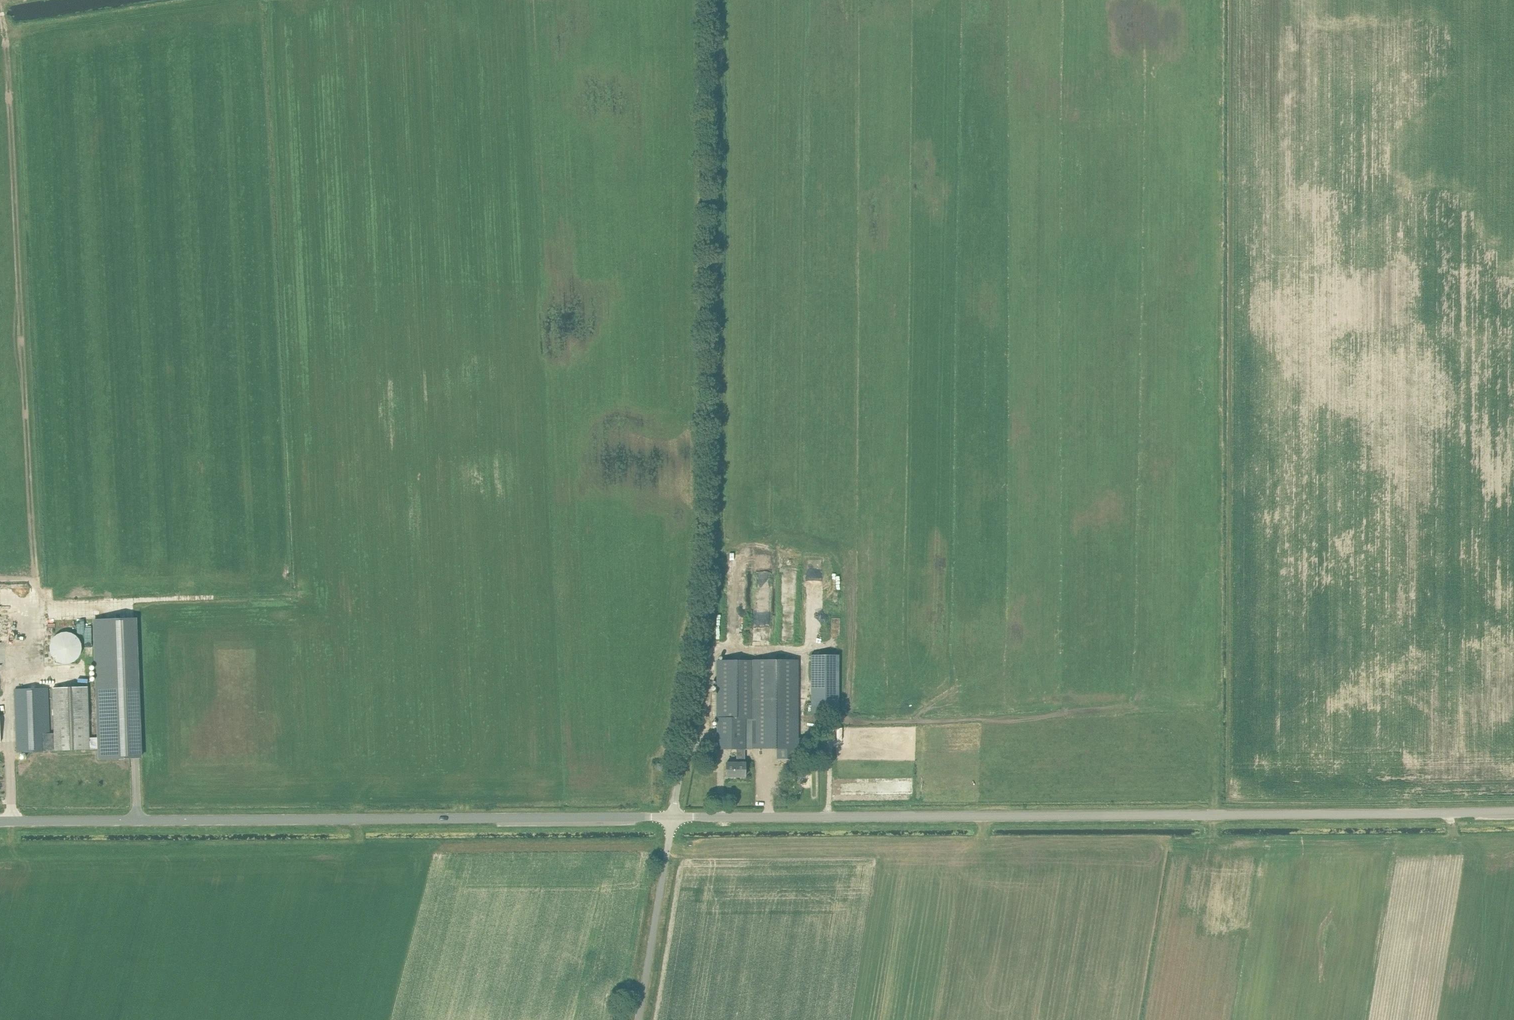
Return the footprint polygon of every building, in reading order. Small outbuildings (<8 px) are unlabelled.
[(141,757),(136,646),(135,618),(95,619),(98,686),(100,737),(90,738),(90,749),(100,748),(100,759),(141,757)] [(83,650),(83,646),(81,642),(80,640),(78,637),(74,634),(71,632),(66,631),(63,631),(60,632),(56,633),(53,635),(51,637),(48,640),(46,644),(45,647),(45,651),(46,654),(47,658),(49,661),(51,664),(54,666),(58,668),(62,669),(65,669),(69,668),(72,667),(75,665),(77,664),(80,661),(81,658),(83,654),(83,650)] [(811,713),(839,713),(839,654),(811,654),(811,713)] [(745,749),(797,749),(797,662),(717,662),(717,749),(736,749),(736,763),(726,763),(726,777),(745,776),(745,749)] [(90,749),(90,739),(88,687),(53,688),(54,733),(49,733),(48,688),(15,689),(17,752),(90,749)] [(798,788),(813,787),(812,772),(798,772),(798,788)]
